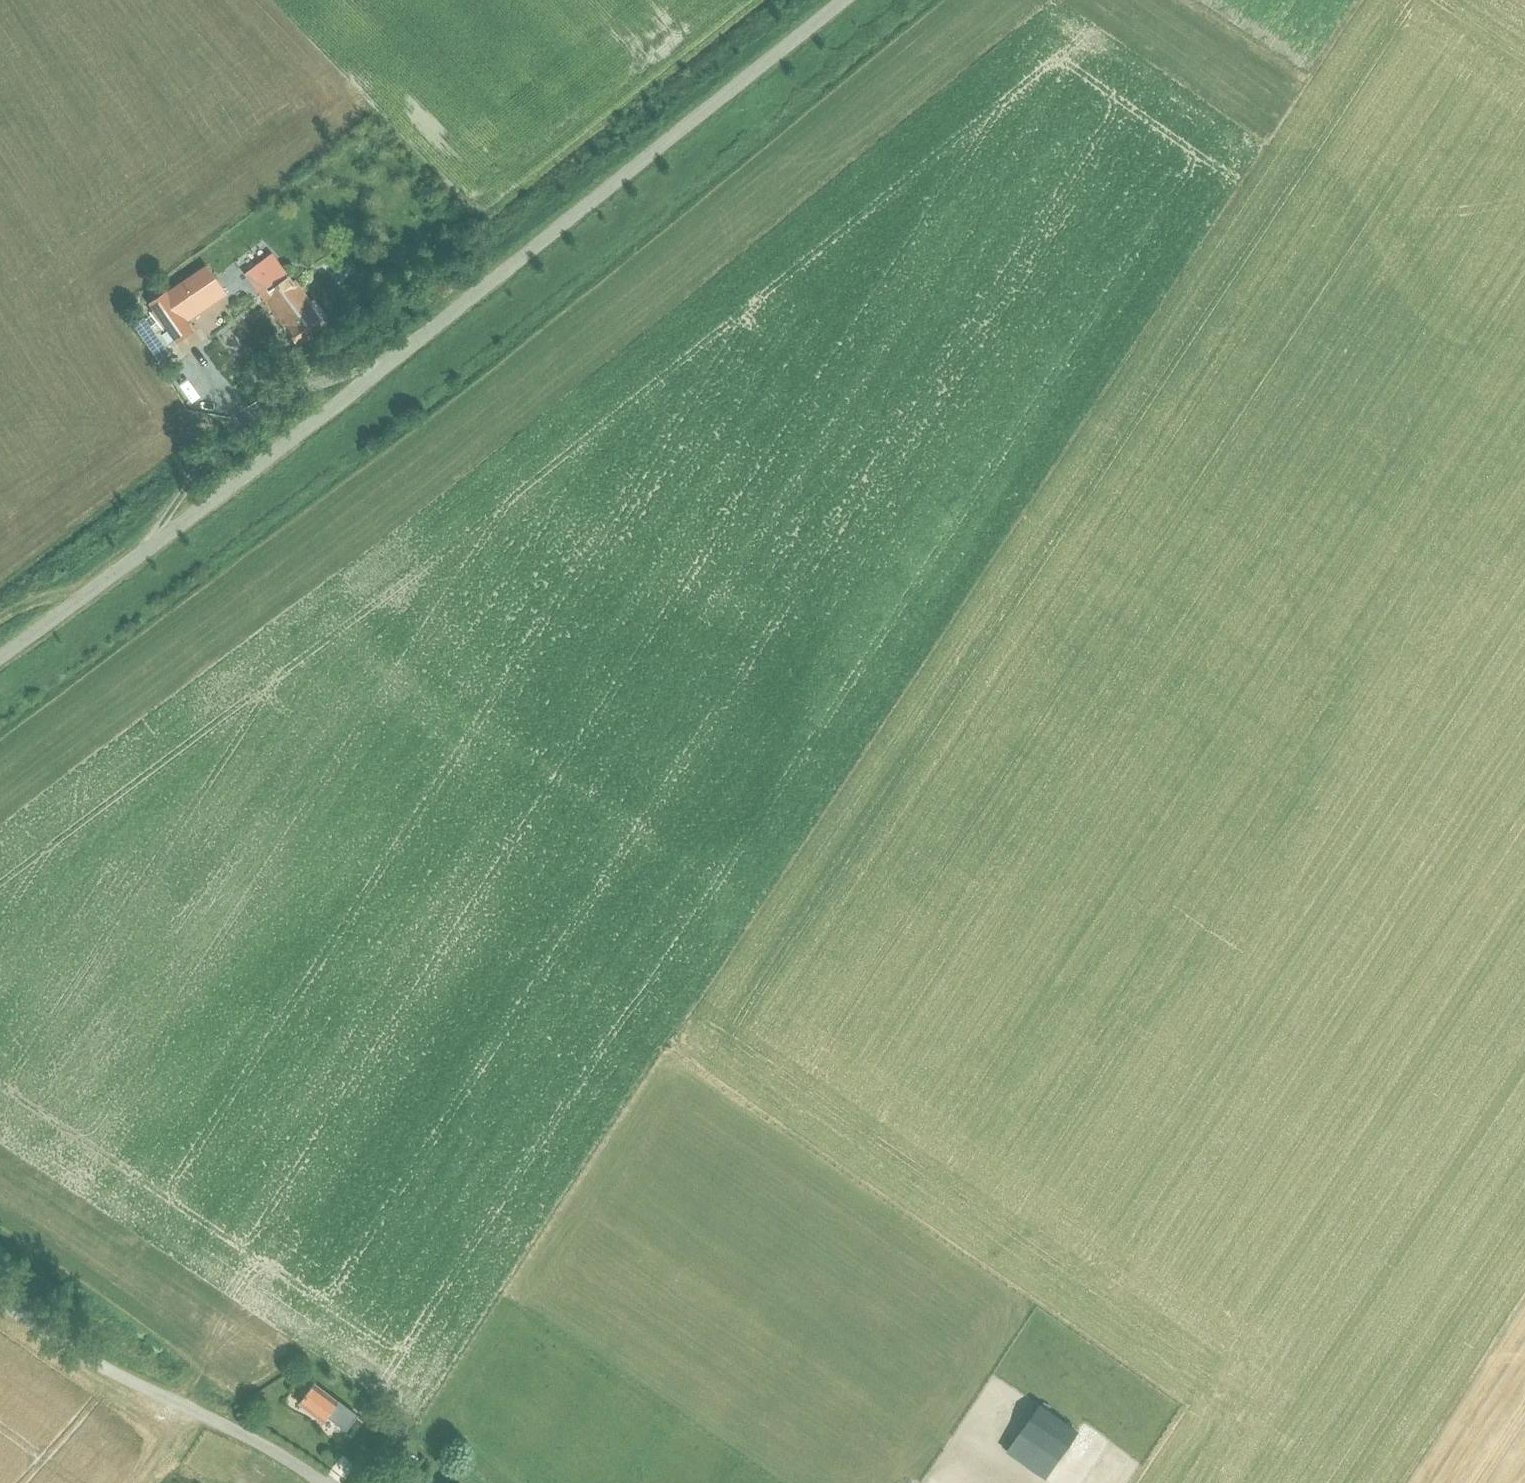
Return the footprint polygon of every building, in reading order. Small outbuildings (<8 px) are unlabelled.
[(272,253),(245,274),(265,301),(269,298),(285,320),(281,322),(297,345),(326,323),(310,301),(309,302),(293,280),(292,281),(283,268),(272,253)] [(206,265),(149,303),(177,343),(194,332),(185,319),(211,301),(202,288),(216,279),(206,265)] [(314,298),(310,301),(326,323),(330,320),(314,298)] [(142,319),(133,325),(160,365),(169,359),(142,319)] [(304,1373),(293,1387),(302,1395),(298,1400),(324,1421),(328,1416),(346,1430),(358,1415),(304,1373)] [(1037,1403),(1005,1452),(1044,1479),(1077,1430),(1037,1403)] [(397,1421),(390,1430),(400,1437),(406,1427),(397,1421)]
